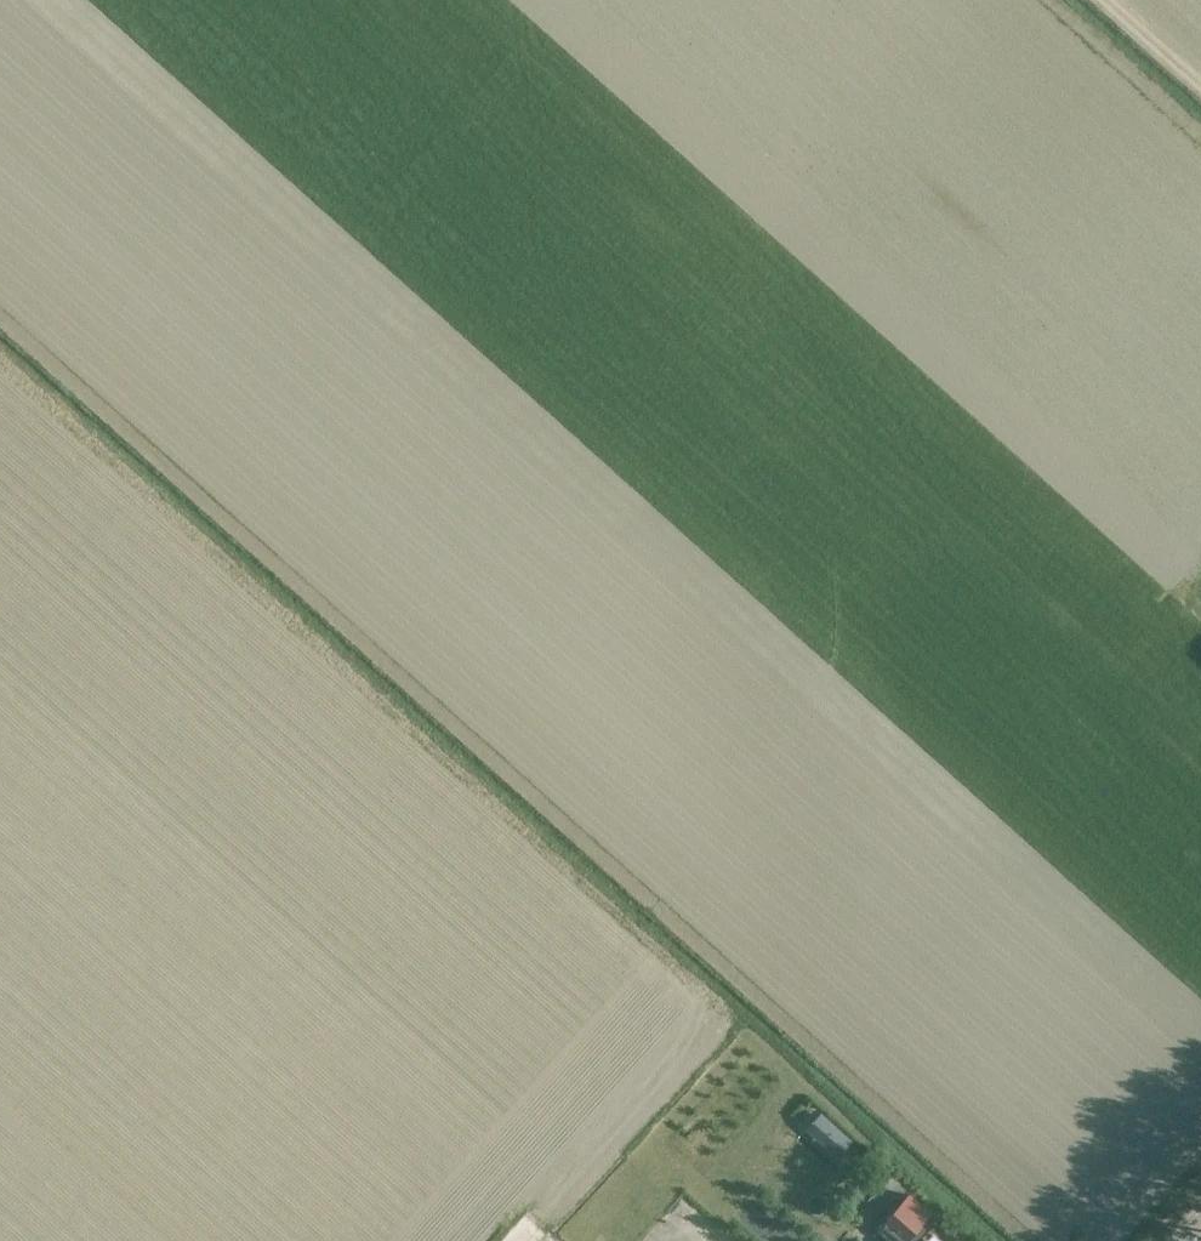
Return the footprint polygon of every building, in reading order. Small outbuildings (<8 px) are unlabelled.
[(839,1157),(854,1140),(822,1112),(807,1129),(839,1157)] [(927,1220),(933,1213),(911,1194),(885,1223),(905,1240),(950,1240),(927,1220)]
